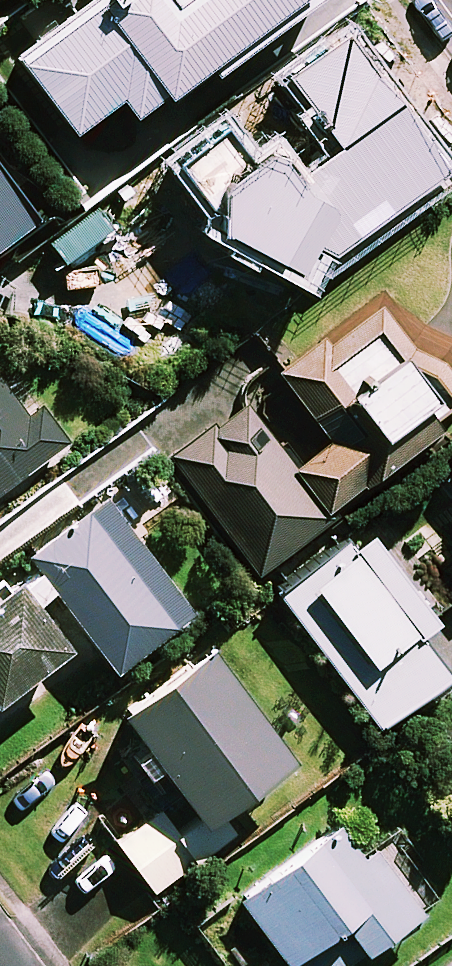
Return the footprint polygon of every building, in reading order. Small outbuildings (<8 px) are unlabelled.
[(19,51),(73,123),(120,88),(134,108),(166,84),(176,97),(306,0),(86,0),(19,51)] [(205,182),(239,227),(237,242),(322,290),(337,264),(351,267),(451,199),(451,161),(368,37),(294,86),(347,158),(314,177),(300,165),(288,168),(277,176),(253,142),(205,182)] [(32,213),(0,171),(0,238),(32,213)] [(275,367),(329,439),(294,465),(329,512),(442,427),(434,416),(451,402),(451,359),(439,369),(384,296),(333,334),(328,328),(275,367)] [(0,374),(0,490),(69,438),(41,401),(28,411),(0,374)] [(329,518),(246,400),(171,453),(255,571),(329,518)] [(57,587),(115,666),(192,609),(106,492),(28,549),(41,566),(57,587)] [(441,608),(376,520),(280,591),(376,720),(446,668),(415,627),(441,608)] [(0,578),(0,695),(73,641),(41,598),(57,587),(41,566),(24,578),(15,567),(0,578)] [(161,759),(199,810),(178,825),(163,805),(117,839),(155,892),(239,830),(221,805),(292,753),(211,642),(123,707),(150,743),(135,754),(147,769),(161,759)] [(239,894),(196,926),(225,965),(252,965),(278,947),(292,965),(342,965),(427,903),(381,841),(363,855),(338,821),(239,894)]
